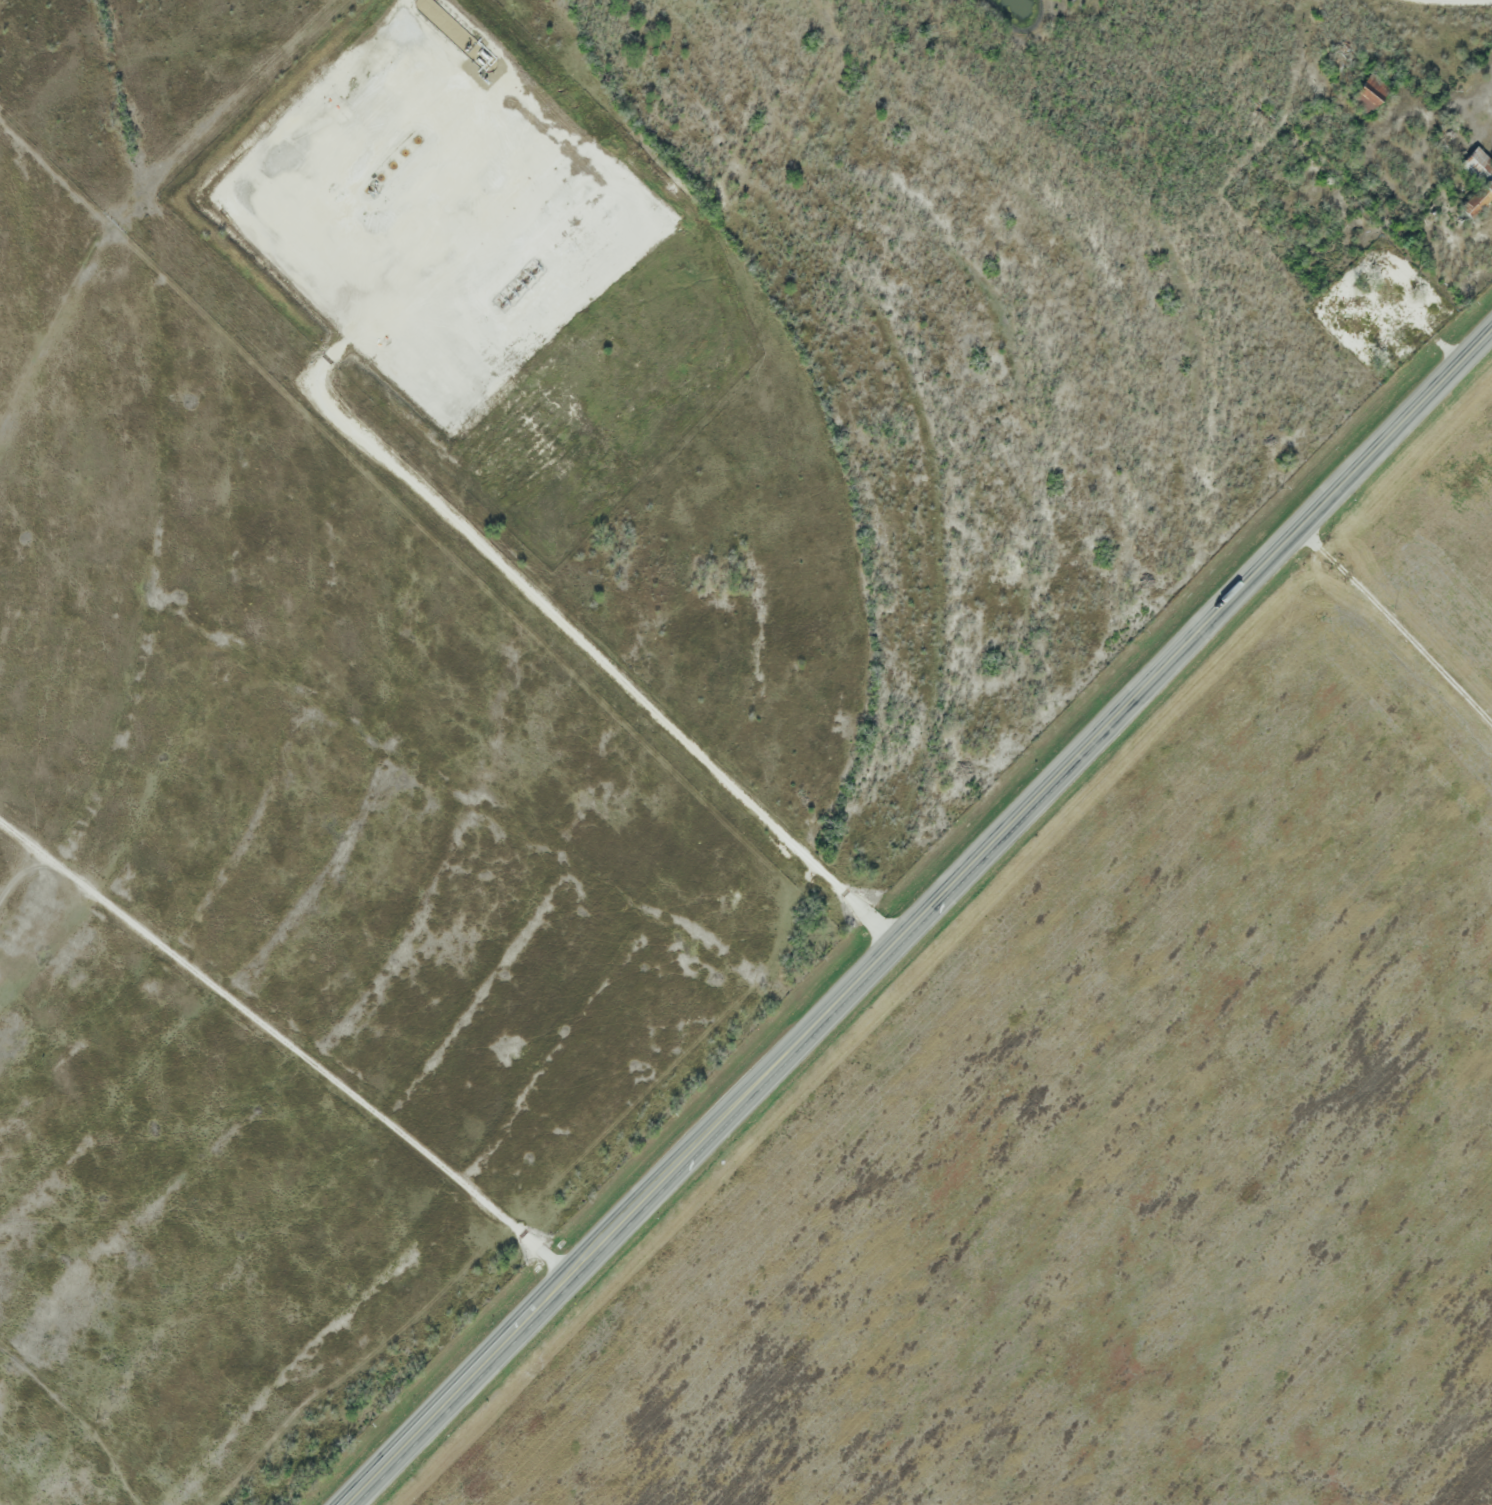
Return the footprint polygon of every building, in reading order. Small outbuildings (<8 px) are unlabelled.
[(1348,99),(1367,113),(1376,102),(1358,87),(1348,99)] [(1468,217),(1490,196),(1491,197),(1491,167),(1450,122),(1433,138),(1478,187),(1458,207),(1468,217)]
